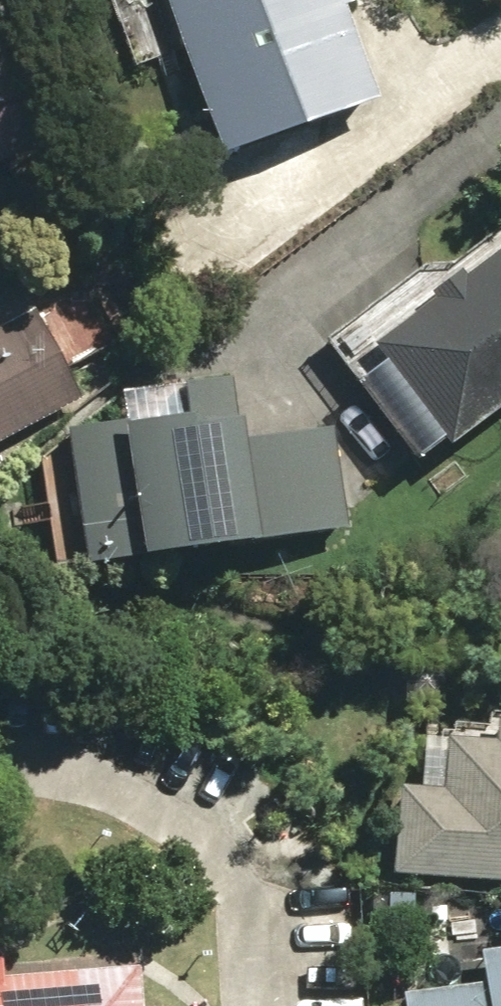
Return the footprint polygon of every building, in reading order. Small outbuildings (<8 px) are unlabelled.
[(193,171),(363,114),(324,0),(137,0),(193,171)] [(8,175),(0,150),(0,177),(8,175)] [(462,431),(500,400),(500,239),(471,262),(467,256),(436,279),(439,285),(383,329),(462,431)] [(12,259),(0,265),(0,432),(80,391),(12,259)] [(70,424),(89,556),(351,519),(336,420),(251,431),(248,409),(238,410),(231,367),(126,382),(131,414),(70,424)] [(500,867),(500,728),(455,725),(451,778),(406,774),(400,860),(500,867)] [(374,914),(419,918),(419,892),(375,889),(374,914)] [(485,944),(489,976),(407,987),(409,1005),(500,1005),(500,942),(485,944)] [(142,961),(7,970),(7,979),(0,979),(0,1005),(146,1005),(142,961)]
